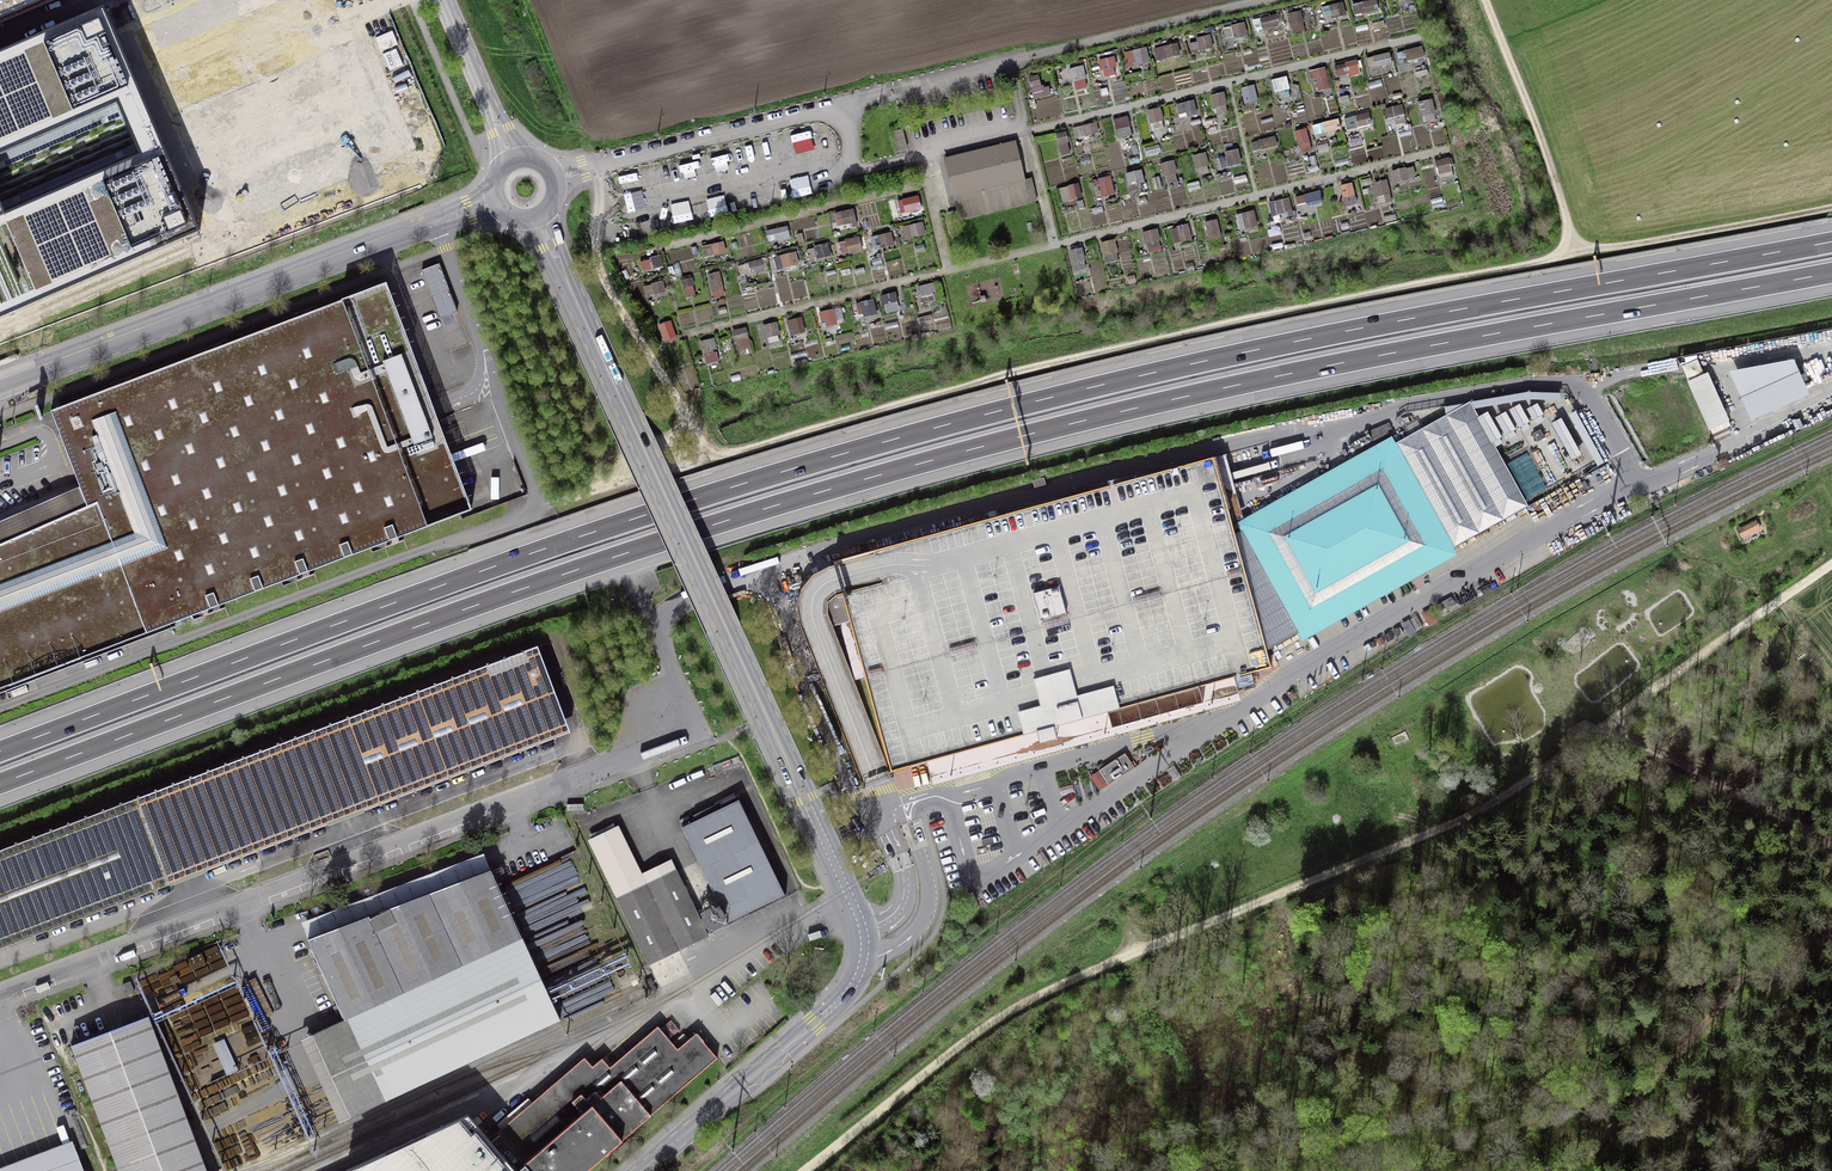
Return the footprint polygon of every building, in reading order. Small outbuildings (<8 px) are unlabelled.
[(46,0),(0,0),(0,20),(46,0)] [(1376,0),(1372,0),(1352,5),(1355,17),(1379,12),(1376,0)] [(1346,16),(1343,2),(1321,8),(1323,18),(1331,17),(1332,20),(1346,16)] [(101,8),(0,53),(0,311),(3,317),(199,230),(101,8)] [(1301,13),(1301,11),(1287,14),(1290,27),(1291,27),(1293,34),(1305,31),(1303,24),(1304,24),(1302,18),(1304,17),(1303,12),(1301,13)] [(1280,26),(1277,15),(1251,21),(1254,33),(1274,28),(1274,31),(1280,30),(1279,27),(1280,26)] [(1386,27),(1384,21),(1372,24),(1373,30),(1386,27)] [(1248,35),(1245,23),(1231,26),(1231,27),(1223,29),(1225,40),(1227,39),(1229,46),(1236,44),(1235,39),(1248,35)] [(1213,49),(1210,35),(1196,38),(1197,42),(1189,44),(1191,54),(1213,49)] [(1181,56),(1178,44),(1153,49),(1156,62),(1159,61),(1160,63),(1164,62),(1163,60),(1181,56)] [(1150,63),(1146,48),(1144,48),(1143,46),(1131,49),(1132,51),(1124,53),(1127,68),(1150,63)] [(1425,59),(1422,47),(1404,51),(1404,52),(1396,54),(1398,61),(1406,59),(1407,63),(1425,59)] [(1392,64),(1389,52),(1372,57),(1372,58),(1366,59),(1369,70),(1375,68),(1375,69),(1385,66),(1385,68),(1390,67),(1389,65),(1392,64)] [(1117,68),(1114,57),(1098,61),(1099,65),(1093,66),(1095,73),(1099,72),(1098,70),(1100,69),(1101,72),(1102,71),(1103,78),(1115,75),(1113,69),(1117,68)] [(1344,64),(1334,67),(1337,78),(1338,77),(1339,79),(1345,77),(1345,80),(1349,79),(1349,77),(1360,75),(1359,69),(1363,68),(1361,61),(1357,61),(1357,60),(1344,63),(1344,64)] [(1413,71),(1411,63),(1397,67),(1399,75),(1413,71)] [(1087,79),(1083,66),(1069,70),(1072,83),(1074,83),(1076,91),(1087,88),(1084,80),(1087,79)] [(1331,89),(1326,67),(1309,71),(1311,80),(1315,79),(1318,92),(1331,89)] [(1428,75),(1427,70),(1415,73),(1417,78),(1428,75)] [(1041,86),(1038,75),(1028,78),(1034,99),(1051,95),(1051,94),(1053,93),(1052,89),(1049,89),(1049,87),(1044,88),(1044,85),(1041,86)] [(1290,90),(1287,77),(1271,81),(1275,94),(1279,93),(1281,101),(1291,98),(1289,91),(1290,90)] [(1382,86),(1380,79),(1368,83),(1370,90),(1382,86)] [(1258,101),(1254,85),(1240,88),(1244,104),(1258,101)] [(1228,114),(1226,106),(1228,106),(1224,93),(1210,96),(1213,109),(1215,109),(1217,116),(1228,114)] [(1402,99),(1400,93),(1392,95),(1394,101),(1402,99)] [(1349,102),(1348,96),(1339,98),(1340,104),(1349,102)] [(1030,109),(1036,107),(1035,100),(1028,102),(1030,109)] [(1436,114),(1432,100),(1418,103),(1421,118),(1422,118),(1423,122),(1435,120),(1434,115),(1436,114)] [(1198,115),(1194,101),(1176,105),(1179,119),(1198,115)] [(1405,116),(1402,105),(1385,109),(1387,120),(1394,118),(1396,128),(1406,126),(1404,116),(1405,116)] [(1161,111),(1160,108),(1146,111),(1150,125),(1151,125),(1152,132),(1164,130),(1162,122),(1164,122),(1163,120),(1164,120),(1162,110),(1161,111)] [(1368,113),(1355,116),(1356,117),(1344,119),(1347,131),(1371,125),(1368,113)] [(1113,120),(1118,139),(1133,136),(1128,116),(1113,120)] [(1217,125),(1215,118),(1205,120),(1207,127),(1217,125)] [(1201,125),(1200,120),(1190,122),(1192,128),(1201,125)] [(1341,130),(1338,120),(1322,123),(1322,124),(1312,126),(1314,136),(1341,130)] [(1099,133),(1097,123),(1074,128),(1076,138),(1099,133)] [(1312,152),(1307,129),(1305,129),(1304,128),(1298,130),(1298,131),(1295,132),(1298,146),(1299,146),(1301,154),(1312,152)] [(1069,143),(1066,132),(1063,133),(1063,132),(1055,133),(1058,146),(1059,145),(1061,156),(1070,154),(1068,143),(1069,143)] [(1278,149),(1275,136),(1258,140),(1258,141),(1250,143),(1253,153),(1260,151),(1261,153),(1278,149)] [(1363,144),(1361,138),(1350,141),(1351,147),(1363,144)] [(1016,141),(944,159),(959,221),(1037,201),(1032,179),(1026,181),(1016,141)] [(1161,153),(1159,144),(1145,148),(1147,157),(1161,153)] [(1330,152),(1328,144),(1316,146),(1318,155),(1330,152)] [(1084,154),(1083,145),(1076,146),(1078,155),(1084,154)] [(1121,153),(1119,145),(1113,146),(1115,154),(1121,153)] [(1242,165),(1238,149),(1224,153),(1225,158),(1218,160),(1221,170),(1228,168),(1228,169),(1242,165)] [(1209,167),(1206,153),(1191,156),(1194,170),(1197,169),(1198,175),(1208,173),(1207,167),(1209,167)] [(1449,159),(1449,158),(1435,161),(1439,180),(1453,177),(1451,168),(1454,167),(1452,158),(1449,159)] [(1349,165),(1347,159),(1335,163),(1336,168),(1349,165)] [(1177,174),(1174,161),(1160,164),(1163,178),(1164,177),(1166,184),(1173,183),(1174,187),(1179,186),(1178,181),(1177,181),(1176,175),(1177,174)] [(1406,169),(1406,168),(1391,171),(1394,184),(1409,180),(1409,179),(1416,177),(1414,167),(1406,169)] [(1145,183),(1141,170),(1125,174),(1129,188),(1130,187),(1132,192),(1142,189),(1143,190),(1147,189),(1146,182),(1145,183)] [(1247,182),(1246,175),(1233,178),(1235,185),(1247,182)] [(1097,180),(1102,198),(1115,194),(1111,176),(1097,180)] [(1154,191),(1162,189),(1159,177),(1151,179),(1154,191)] [(1361,180),(1363,187),(1372,185),(1371,178),(1361,180)] [(1392,202),(1387,180),(1374,183),(1379,205),(1392,202)] [(1201,190),(1199,181),(1186,184),(1188,192),(1201,190)] [(1355,197),(1352,183),(1340,186),(1345,207),(1357,205),(1357,204),(1358,203),(1356,197),(1355,197)] [(1079,184),(1068,186),(1068,187),(1059,189),(1063,208),(1075,205),(1074,201),(1082,199),(1079,184)] [(1323,204),(1320,191),(1303,195),(1303,196),(1296,198),(1298,206),(1306,205),(1306,208),(1323,204)] [(922,210),(918,196),(902,200),(902,201),(898,202),(900,215),(922,210)] [(1444,207),(1442,197),(1430,200),(1432,209),(1444,207)] [(1294,217),(1289,198),(1275,202),(1275,201),(1268,203),(1272,217),(1273,217),(1274,224),(1281,222),(1279,216),(1287,214),(1289,219),(1294,217)] [(1085,209),(1083,201),(1077,202),(1079,211),(1085,209)] [(858,228),(854,210),(835,214),(837,225),(833,226),(835,231),(849,228),(850,229),(852,229),(858,228)] [(1258,227),(1254,211),(1235,216),(1239,231),(1258,227)] [(1221,238),(1217,220),(1204,223),(1209,241),(1221,238)] [(926,234),(923,223),(901,228),(904,239),(926,234)] [(1192,239),(1188,224),(1176,227),(1176,228),(1171,230),(1174,244),(1192,239)] [(1350,230),(1348,224),(1340,225),(1342,232),(1350,230)] [(790,240),(788,227),(764,232),(766,243),(779,240),(780,242),(790,240)] [(1282,237),(1280,228),(1268,230),(1269,239),(1282,237)] [(1161,241),(1158,229),(1142,233),(1145,246),(1146,245),(1148,254),(1161,251),(1159,242),(1161,241)] [(805,243),(802,233),(796,235),(799,245),(805,243)] [(894,247),(891,233),(871,238),(874,251),(894,247)] [(1305,241),(1312,240),(1310,233),(1304,234),(1305,241)] [(863,252),(860,237),(845,240),(845,241),(837,243),(840,255),(848,253),(848,256),(863,252)] [(732,251),(737,249),(735,238),(729,239),(732,251)] [(1118,254),(1115,240),(1100,244),(1103,257),(1105,257),(1107,264),(1119,261),(1117,254),(1118,254)] [(726,254),(724,242),(701,247),(704,259),(726,254)] [(1283,249),(1282,243),(1271,245),(1273,252),(1283,249)] [(831,257),(828,244),(814,247),(817,260),(831,257)] [(924,245),(915,247),(916,254),(926,252),(924,245)] [(1086,261),(1082,248),(1069,251),(1073,265),(1074,264),(1076,272),(1086,269),(1084,262),(1086,261)] [(800,270),(796,252),(780,256),(783,269),(786,269),(787,273),(800,270)] [(664,267),(661,255),(649,259),(650,260),(640,263),(643,272),(651,269),(652,271),(664,267)] [(765,258),(748,263),(748,264),(737,267),(740,277),(751,274),(751,275),(768,270),(765,258)] [(882,263),(881,258),(872,260),(873,266),(875,265),(877,270),(884,269),(883,263),(882,263)] [(1192,262),(1185,264),(1187,272),(1194,270),(1192,262)] [(841,270),(842,277),(851,274),(850,268),(841,270)] [(724,291),(719,272),(707,275),(711,294),(712,294),(714,299),(725,297),(723,291),(724,291)] [(695,286),(693,278),(692,278),(691,276),(681,278),(682,281),(680,281),(682,289),(683,289),(685,298),(695,296),(693,287),(695,286)] [(1137,285),(1134,276),(1127,277),(1129,287),(1137,285)] [(663,281),(651,284),(651,285),(643,287),(645,297),(654,295),(654,296),(666,293),(663,281)] [(939,282),(919,287),(924,308),(937,305),(935,294),(942,292),(939,282)] [(471,517),(385,286),(54,409),(82,485),(0,515),(0,691),(471,517)] [(898,302),(896,292),(881,296),(883,306),(884,306),(886,315),(900,312),(897,302),(898,302)] [(878,316),(874,300),(856,304),(859,316),(863,315),(864,319),(878,316)] [(834,310),(834,309),(819,313),(822,325),(825,324),(826,328),(838,326),(837,325),(845,323),(841,308),(834,310)] [(933,323),(932,316),(918,319),(919,325),(933,323)] [(806,333),(802,318),(787,321),(789,333),(793,332),(794,336),(806,333)] [(677,337),(671,322),(669,323),(668,320),(662,322),(662,324),(657,326),(663,342),(677,337)] [(781,336),(777,323),(762,326),(765,339),(767,339),(769,344),(780,342),(778,336),(781,336)] [(749,339),(746,328),(731,332),(734,343),(749,339)] [(717,349),(715,339),(699,342),(702,356),(703,356),(705,365),(718,362),(716,353),(714,353),(713,350),(717,349)] [(1729,374),(1751,423),(1809,397),(1794,362),(1729,374)] [(1711,378),(1690,386),(1711,439),(1732,431),(1711,378)] [(1469,407),(1231,539),(1263,656),(1528,510),(1469,407)] [(1267,673),(1263,656),(1231,539),(1209,462),(831,564),(889,775),(1078,724),(1267,673)] [(1749,523),(1729,532),(1735,544),(1755,535),(1749,523)] [(0,850),(0,950),(571,733),(538,647),(0,850)] [(1129,758),(1102,774),(1110,787),(1137,771),(1129,758)] [(787,895),(739,795),(681,823),(699,861),(679,871),(671,856),(642,870),(619,822),(615,824),(613,822),(590,833),(591,836),(588,838),(649,962),(787,895)] [(489,864),(484,850),(302,919),(306,935),(343,1015),(301,1035),(339,1119),(561,1019),(491,864),(489,864)] [(149,1011),(70,1040),(119,1170),(209,1170),(149,1011)] [(339,1170),(584,1170),(718,1056),(696,1029),(688,1036),(684,1032),(673,1041),(670,1037),(680,1029),(671,1019),(661,1026),(657,1023),(610,1064),(602,1055),(593,1063),(585,1054),(531,1100),(528,1097),(497,1123),(502,1129),(494,1135),(468,1106),(462,1109),(461,1108),(345,1163),(346,1168),(339,1170)] [(66,1139),(0,1168),(0,1170),(80,1170),(66,1139)]
